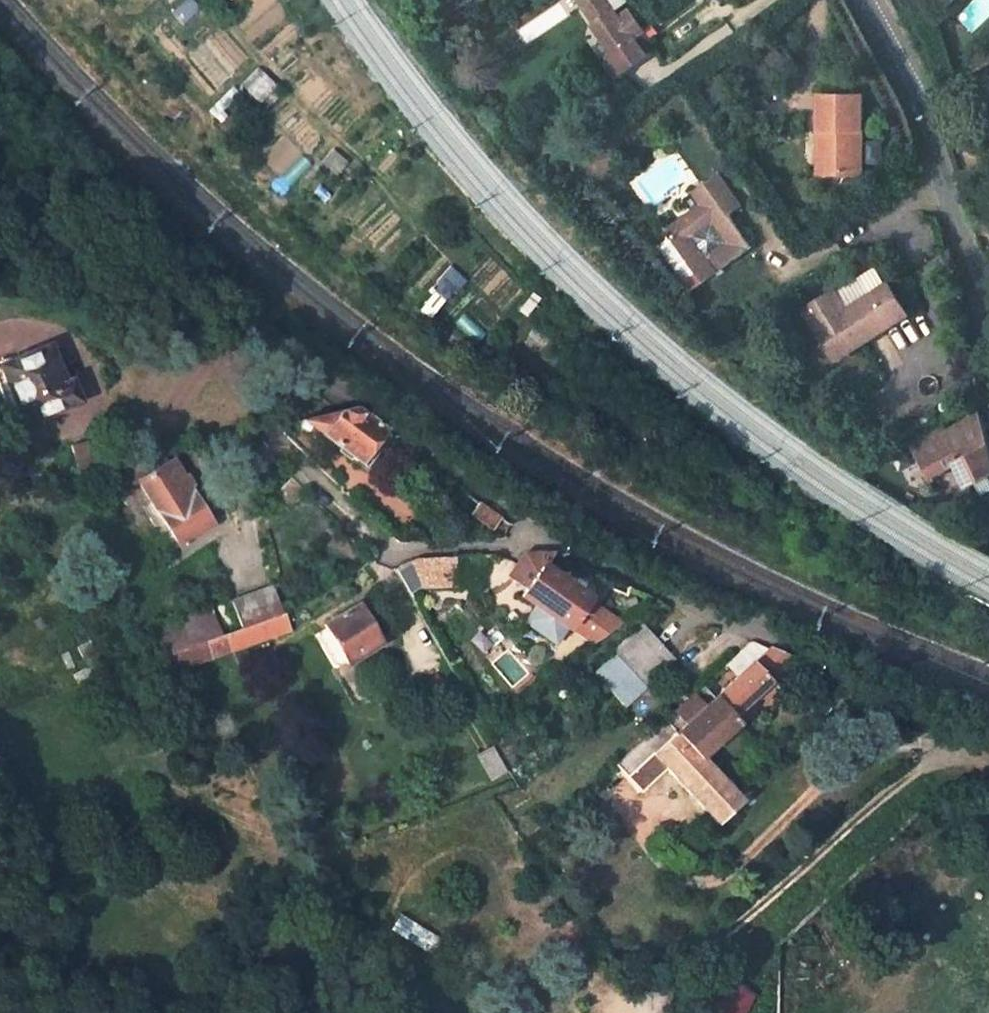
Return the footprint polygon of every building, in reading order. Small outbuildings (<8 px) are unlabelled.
[(645,56),(638,46),(633,39),(644,32),(629,9),(619,15),(608,0),(581,0),(578,2),(612,52),(609,64),(617,77),(645,56)] [(638,46),(650,39),(644,32),(633,39),(638,46)] [(832,184),(865,181),(859,103),(817,106),(820,141),(828,141),(832,184)] [(828,141),(820,141),(823,185),(832,184),(828,141)] [(666,228),(704,281),(718,271),(709,256),(713,253),(722,268),(751,248),(730,215),(742,206),(720,173),(694,191),(701,203),(666,228)] [(847,319),(890,297),(880,278),(838,301),(847,319)] [(832,365),(906,327),(890,297),(847,319),(838,301),(837,298),(805,315),(832,365)] [(0,369),(0,393),(14,427),(80,399),(64,362),(56,365),(49,349),(0,369)] [(381,430),(353,409),(341,412),(301,421),(297,426),(305,431),(309,426),(357,461),(381,430)] [(964,486),(988,473),(988,454),(978,416),(929,442),(939,471),(952,462),(964,486)] [(365,467),(389,436),(381,430),(357,461),(365,467)] [(104,467),(96,438),(69,444),(77,474),(104,467)] [(150,500),(157,512),(149,518),(170,551),(212,525),(170,462),(161,467),(156,460),(128,467),(120,472),(130,487),(138,482),(150,500)] [(292,477),(272,495),(288,511),(308,492),(292,477)] [(141,506),(149,518),(157,512),(150,500),(141,506)] [(468,514),(490,529),(498,518),(477,502),(468,514)] [(520,596),(566,628),(587,596),(543,564),(551,553),(522,554),(508,575),(526,588),(520,596)] [(416,587),(453,586),(452,557),(415,559),(416,587)] [(235,600),(244,628),(281,615),(271,587),(235,600)] [(335,668),(378,643),(357,607),(325,626),(332,638),(321,645),(335,668)] [(208,610),(153,631),(163,656),(217,635),(208,610)] [(170,673),(282,632),(287,629),(281,615),(244,628),(164,658),(170,673)] [(672,659),(640,624),(611,651),(643,685),(672,659)] [(332,638),(325,626),(313,633),(321,645),(332,638)] [(737,676),(767,649),(748,641),(725,664),(737,676)] [(767,649),(737,676),(714,698),(730,716),(795,658),(773,648),(767,649)] [(675,732),(699,758),(737,724),(730,716),(714,698),(702,685),(665,721),(675,732)] [(627,777),(675,732),(665,721),(615,764),(627,777)] [(738,800),(724,785),(699,758),(675,732),(627,777),(639,790),(666,766),(699,802),(687,814),(703,831),(715,820),(716,821),(738,800)] [(477,756),(489,778),(503,771),(491,748),(477,756)] [(406,921),(397,934),(406,939),(415,926),(406,921)] [(406,939),(429,953),(437,939),(415,926),(406,939)] [(652,946),(638,957),(646,967),(660,956),(652,946)] [(710,1012),(740,1012),(751,995),(729,982),(710,1012)]
